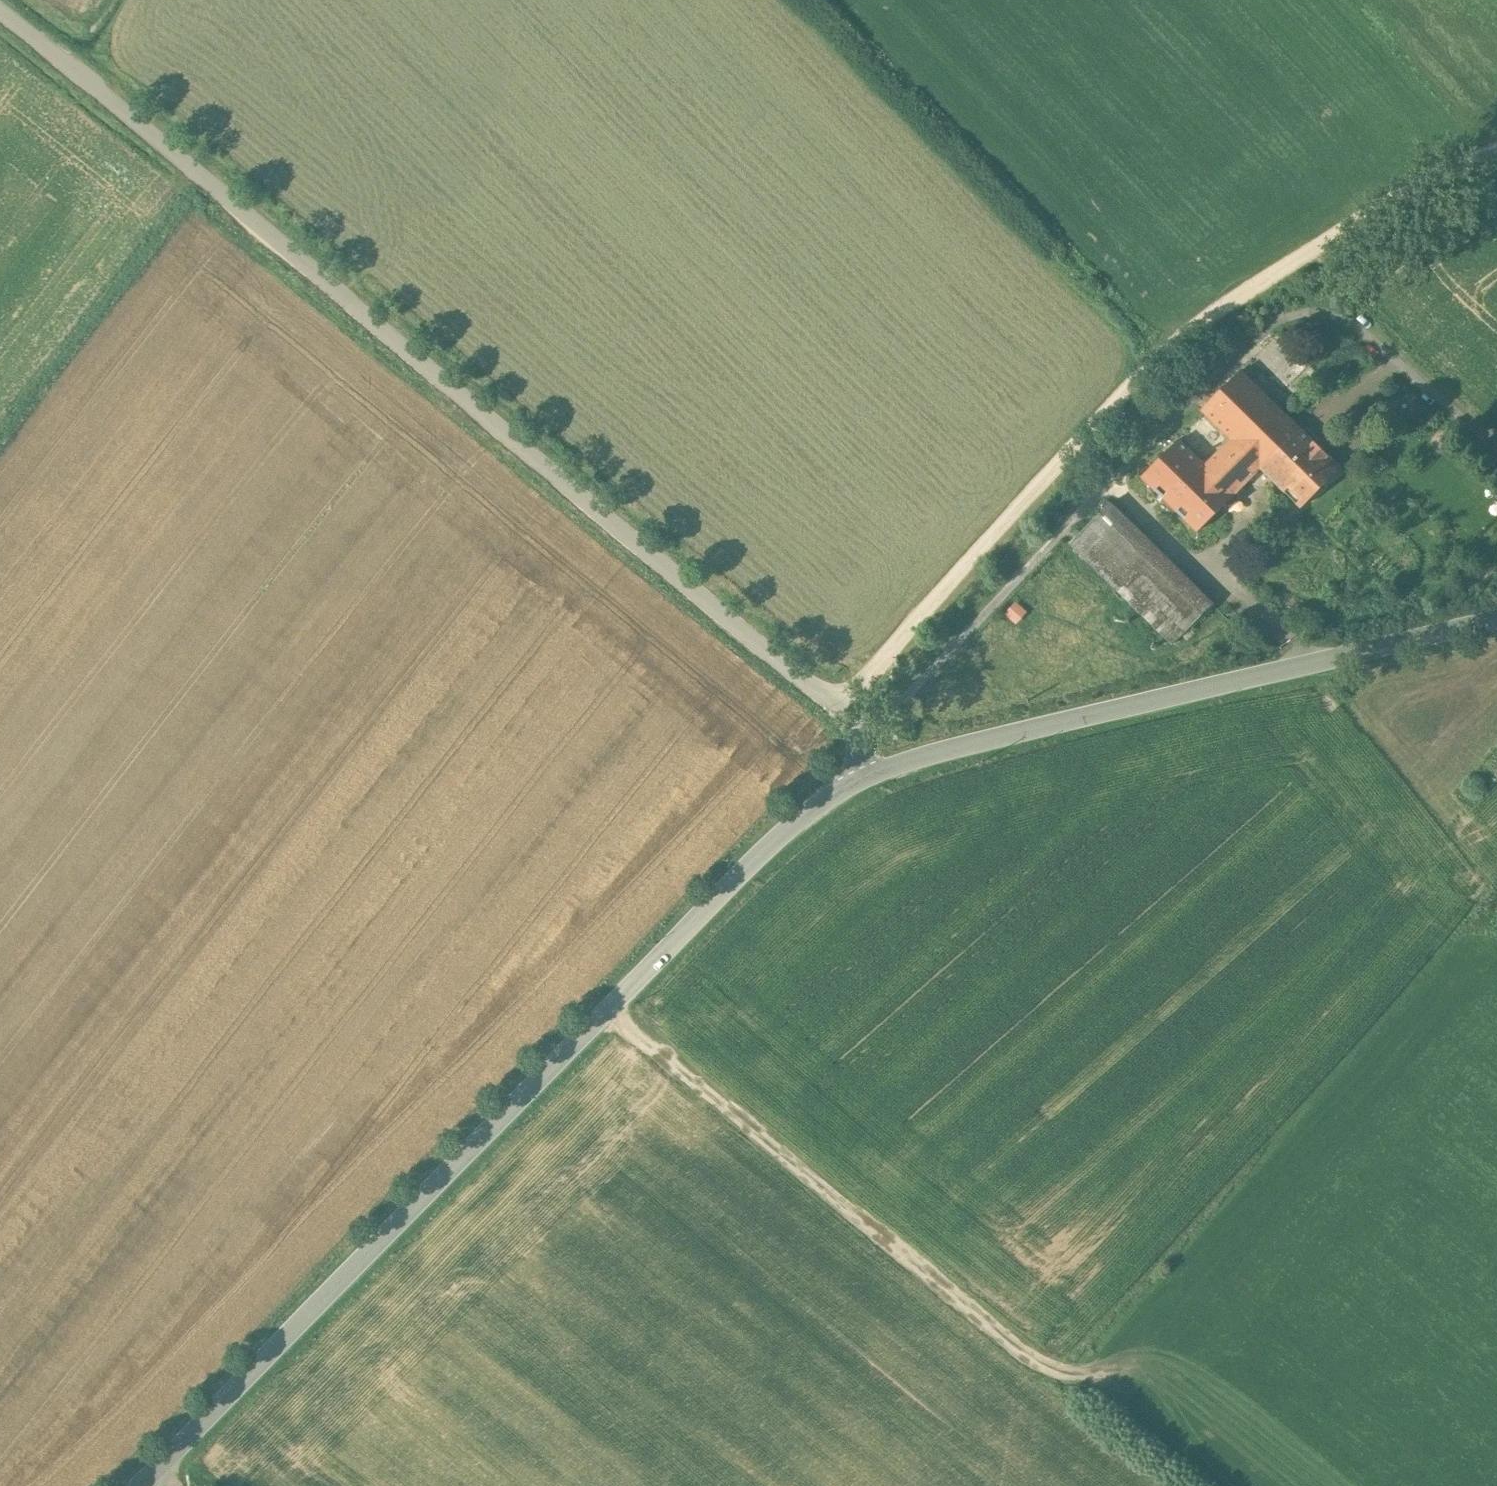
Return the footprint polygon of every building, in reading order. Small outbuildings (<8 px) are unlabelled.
[(1301,428),(1243,370),(1202,410),(1231,439),(1206,465),(1180,438),(1141,476),(1198,532),(1262,468),(1301,428)] [(1301,428),(1262,468),(1302,507),(1341,467),(1301,428)] [(1213,603),(1111,502),(1071,542),(1174,643),(1213,603)] [(1004,611),(1016,620),(1026,608),(1014,598),(1004,611)]
